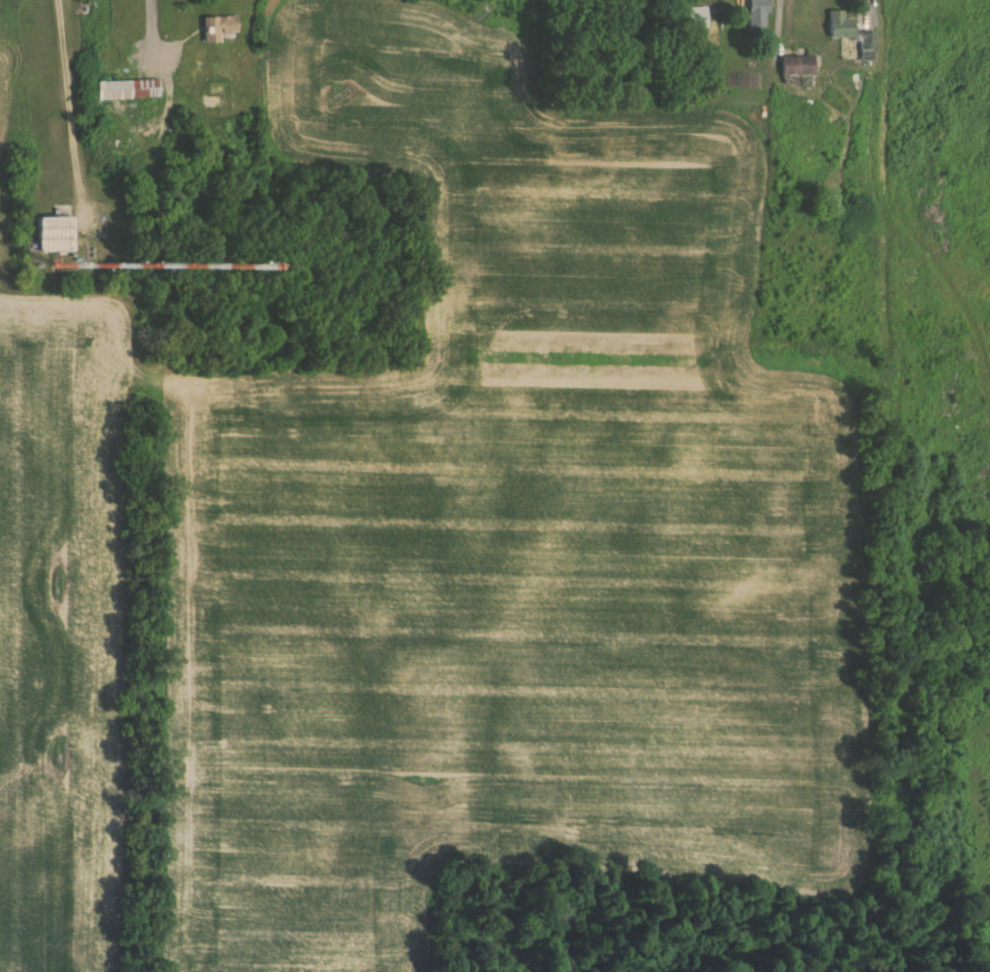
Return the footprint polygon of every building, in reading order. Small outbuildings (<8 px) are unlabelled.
[(751,27),(751,0),(767,0),(768,12),(765,12),(765,26),(751,27)] [(829,10),(842,10),(842,18),(851,18),(851,32),(874,32),(874,49),(872,49),(872,60),(860,60),(860,41),(852,41),(852,38),(829,38),(829,10)] [(233,16),(199,17),(200,44),(216,43),(216,32),(233,32),(233,16)] [(783,56),(814,56),(814,74),(783,74),(783,56)] [(151,98),(152,108),(160,108),(160,79),(93,81),(93,99),(151,98)] [(30,217),(31,252),(72,251),(72,216),(30,217)]
